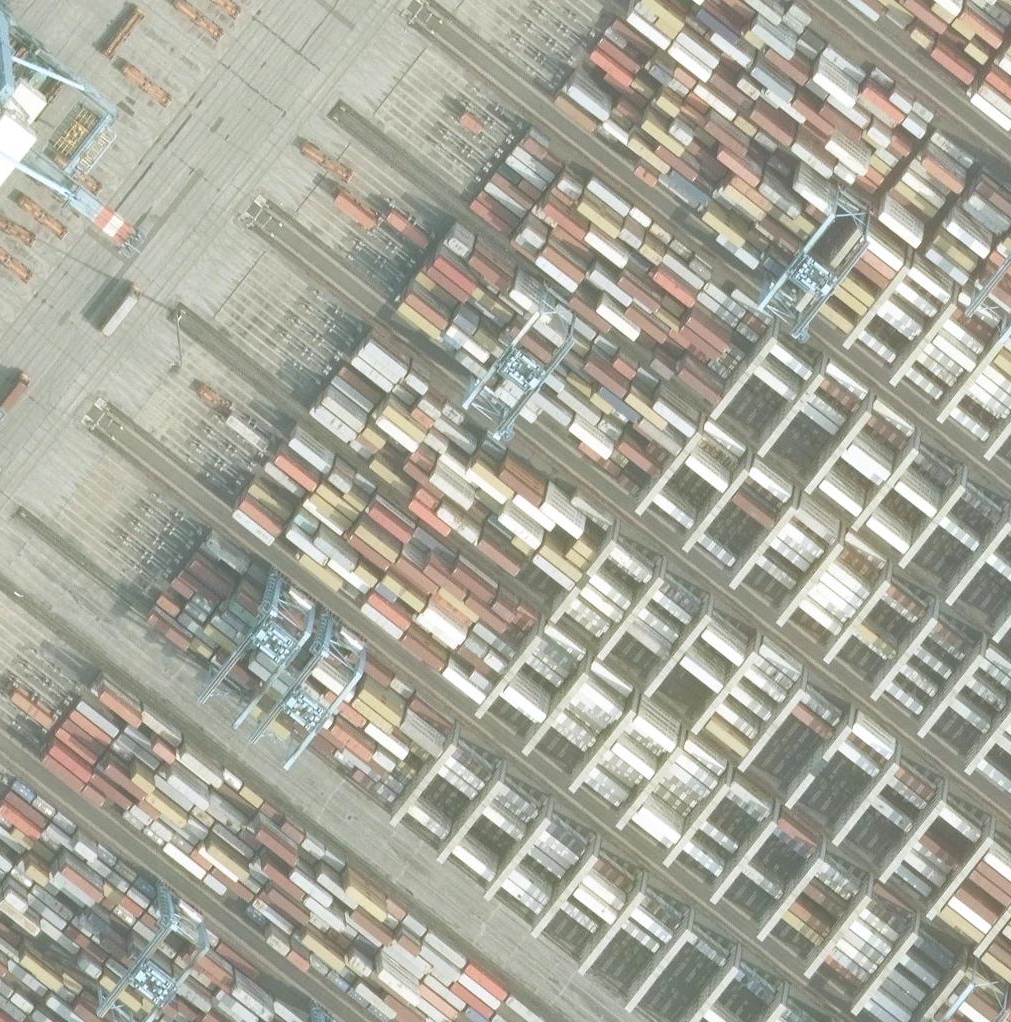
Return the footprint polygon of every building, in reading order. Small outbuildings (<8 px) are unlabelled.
[(207,992),(205,1011),(221,1014),(223,995),(207,992)]
